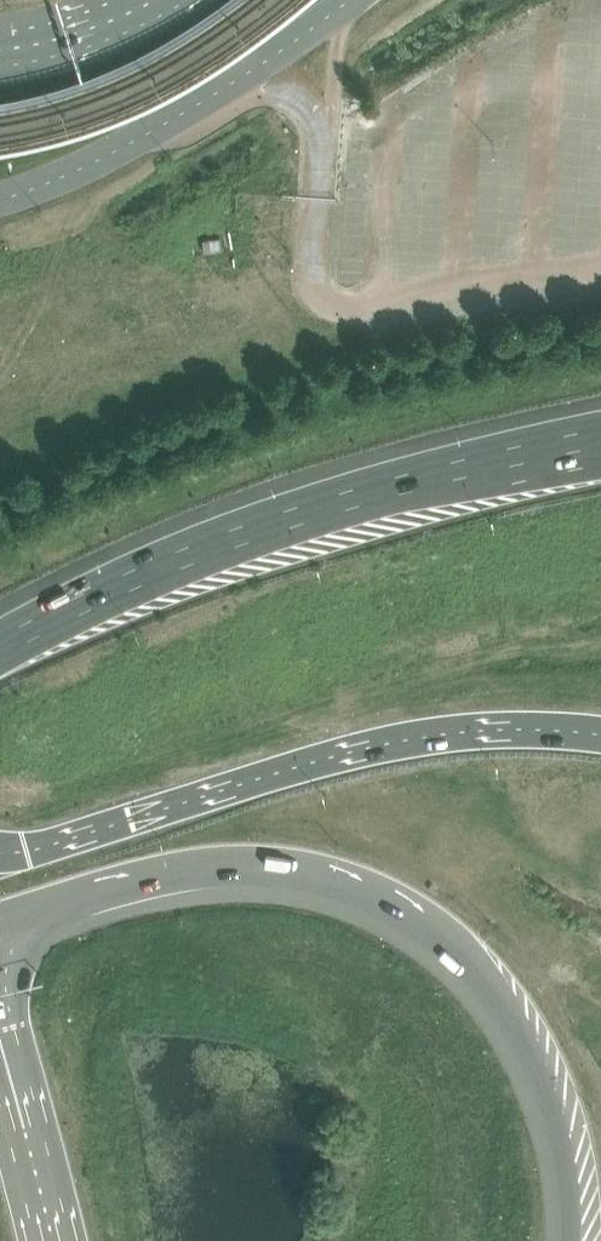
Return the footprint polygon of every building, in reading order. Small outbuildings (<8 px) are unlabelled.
[(231,205),(220,207),(222,222),(234,219),(231,205)] [(221,249),(219,237),(202,240),(204,252),(221,249)]
